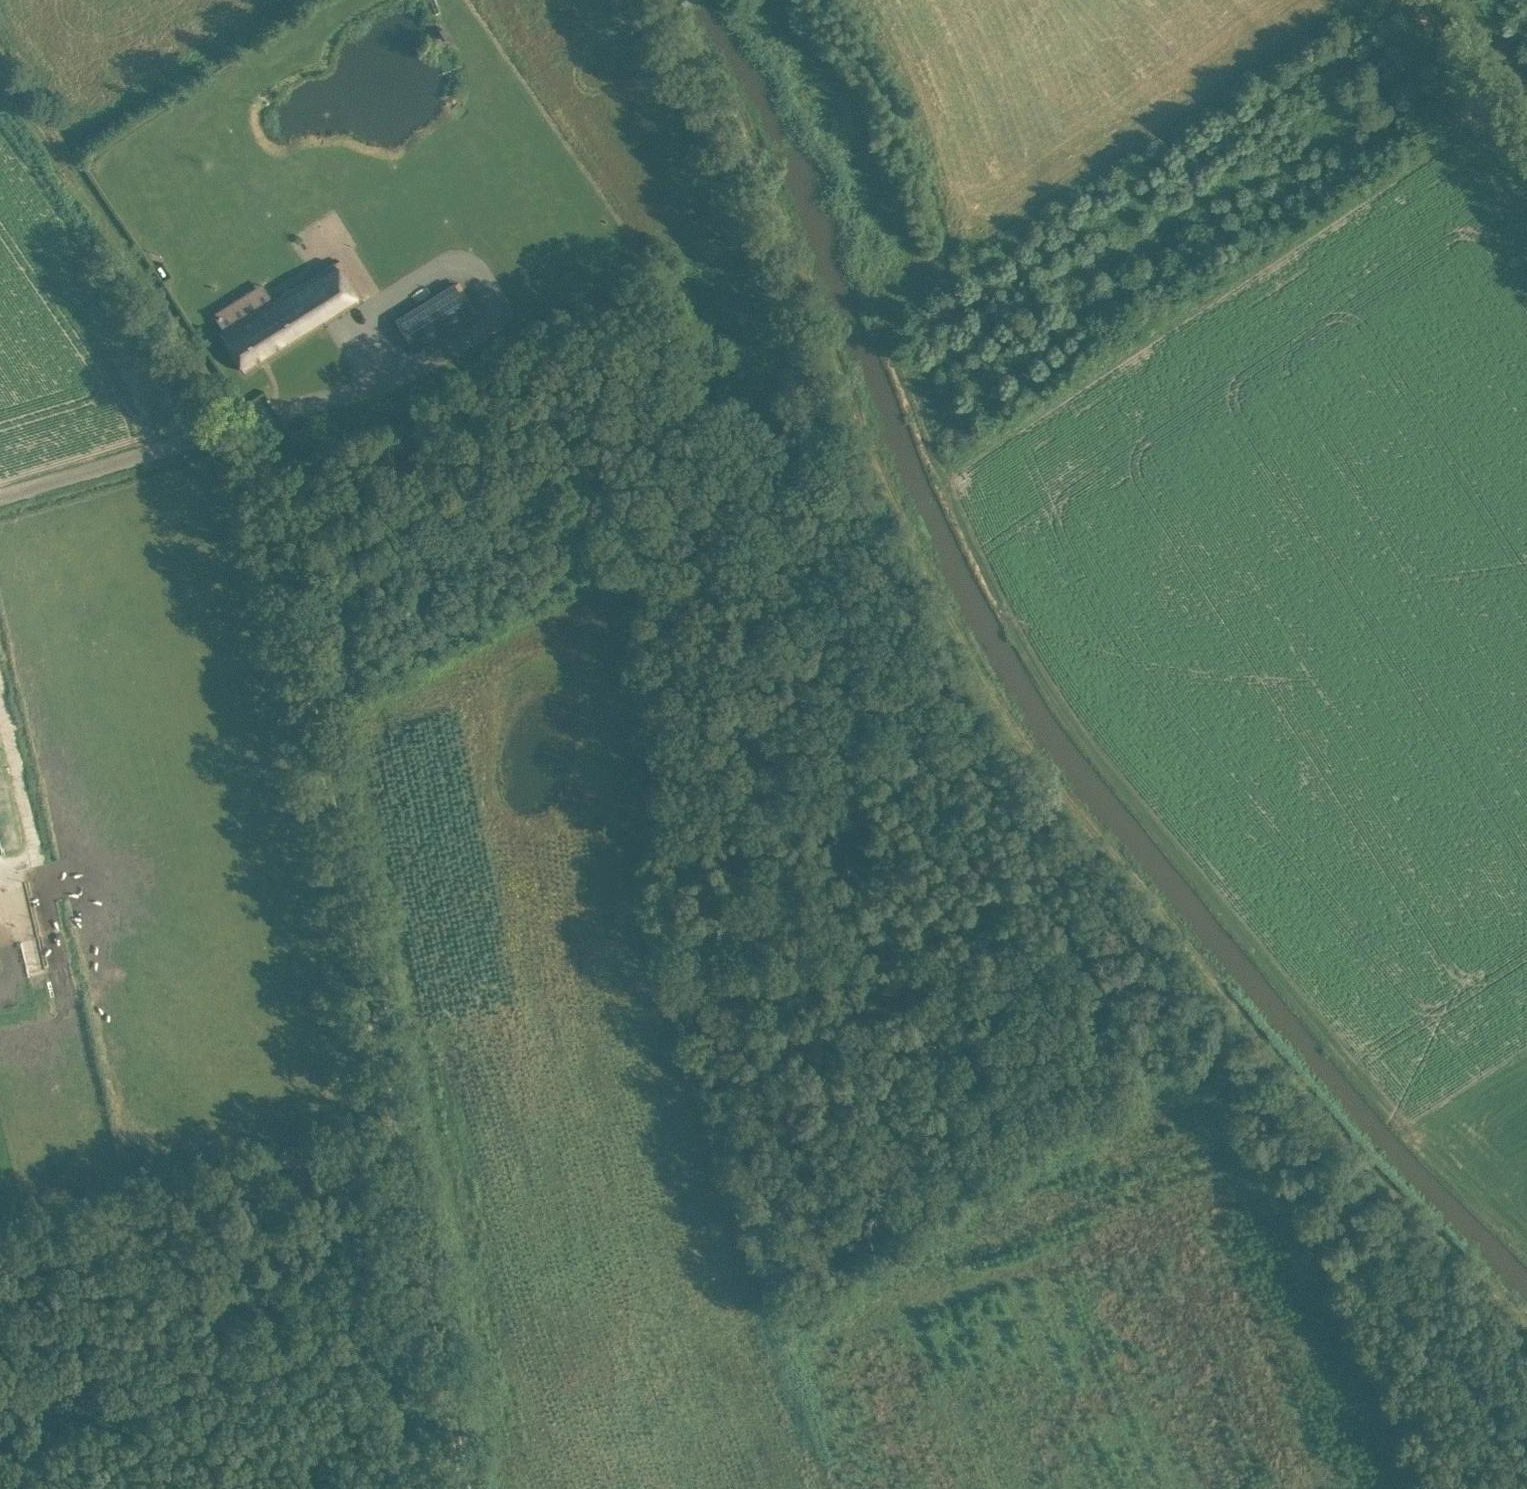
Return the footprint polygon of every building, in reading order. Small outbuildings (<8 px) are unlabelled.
[(221,333),(245,371),(358,300),(335,262),(221,333)] [(454,284),(394,321),(414,352),(473,316),(454,284)]
